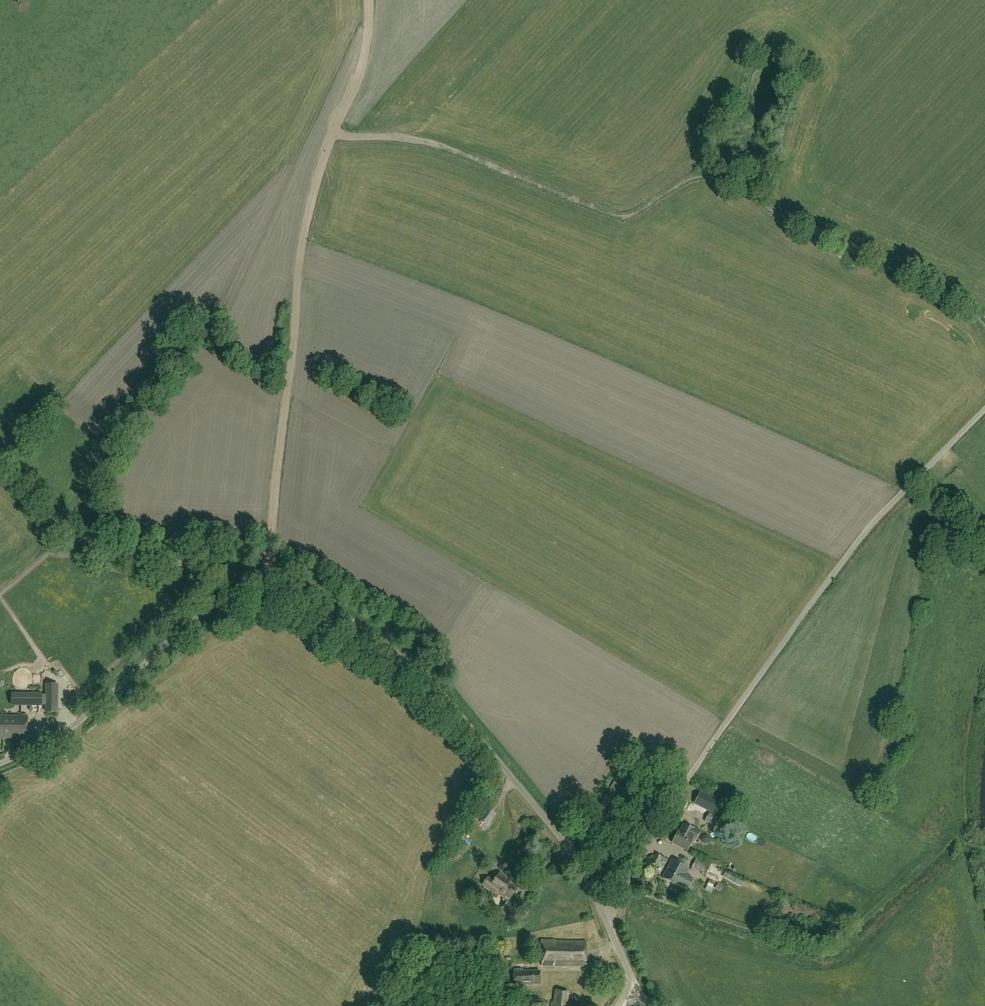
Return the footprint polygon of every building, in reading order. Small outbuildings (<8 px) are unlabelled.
[(18,705),(42,705),(46,705),(46,712),(57,712),(58,685),(46,684),(46,696),(42,696),(42,694),(18,694),(18,705)] [(23,709),(13,709),(12,715),(0,715),(0,738),(27,739),(28,715),(23,715),(23,709)] [(707,796),(701,807),(714,813),(719,803),(707,796)] [(487,825),(495,813),(488,807),(479,819),(487,825)] [(716,827),(720,818),(709,812),(704,821),(716,827)] [(691,837),(695,829),(684,823),(680,831),(678,830),(672,842),(688,850),(694,838),(691,837)] [(536,846),(540,857),(552,852),(548,842),(536,846)] [(657,865),(661,856),(656,853),(652,862),(657,865)] [(687,889),(693,878),(685,874),(689,866),(672,857),(662,877),(679,886),(679,885),(687,889)] [(709,878),(712,871),(709,869),(712,864),(697,857),(692,866),(702,871),(701,874),(709,878)] [(518,886),(499,872),(493,881),(488,877),(483,884),(495,893),(498,890),(509,898),(518,886)] [(511,921),(521,910),(508,900),(499,912),(511,921)] [(586,965),(586,940),(554,940),(554,939),(542,939),(541,966),(554,966),(554,965),(586,965)] [(522,971),(522,969),(514,969),(514,985),(523,984),(523,983),(540,983),(540,970),(522,971)] [(568,990),(556,988),(554,1005),(566,1005),(568,990)]
